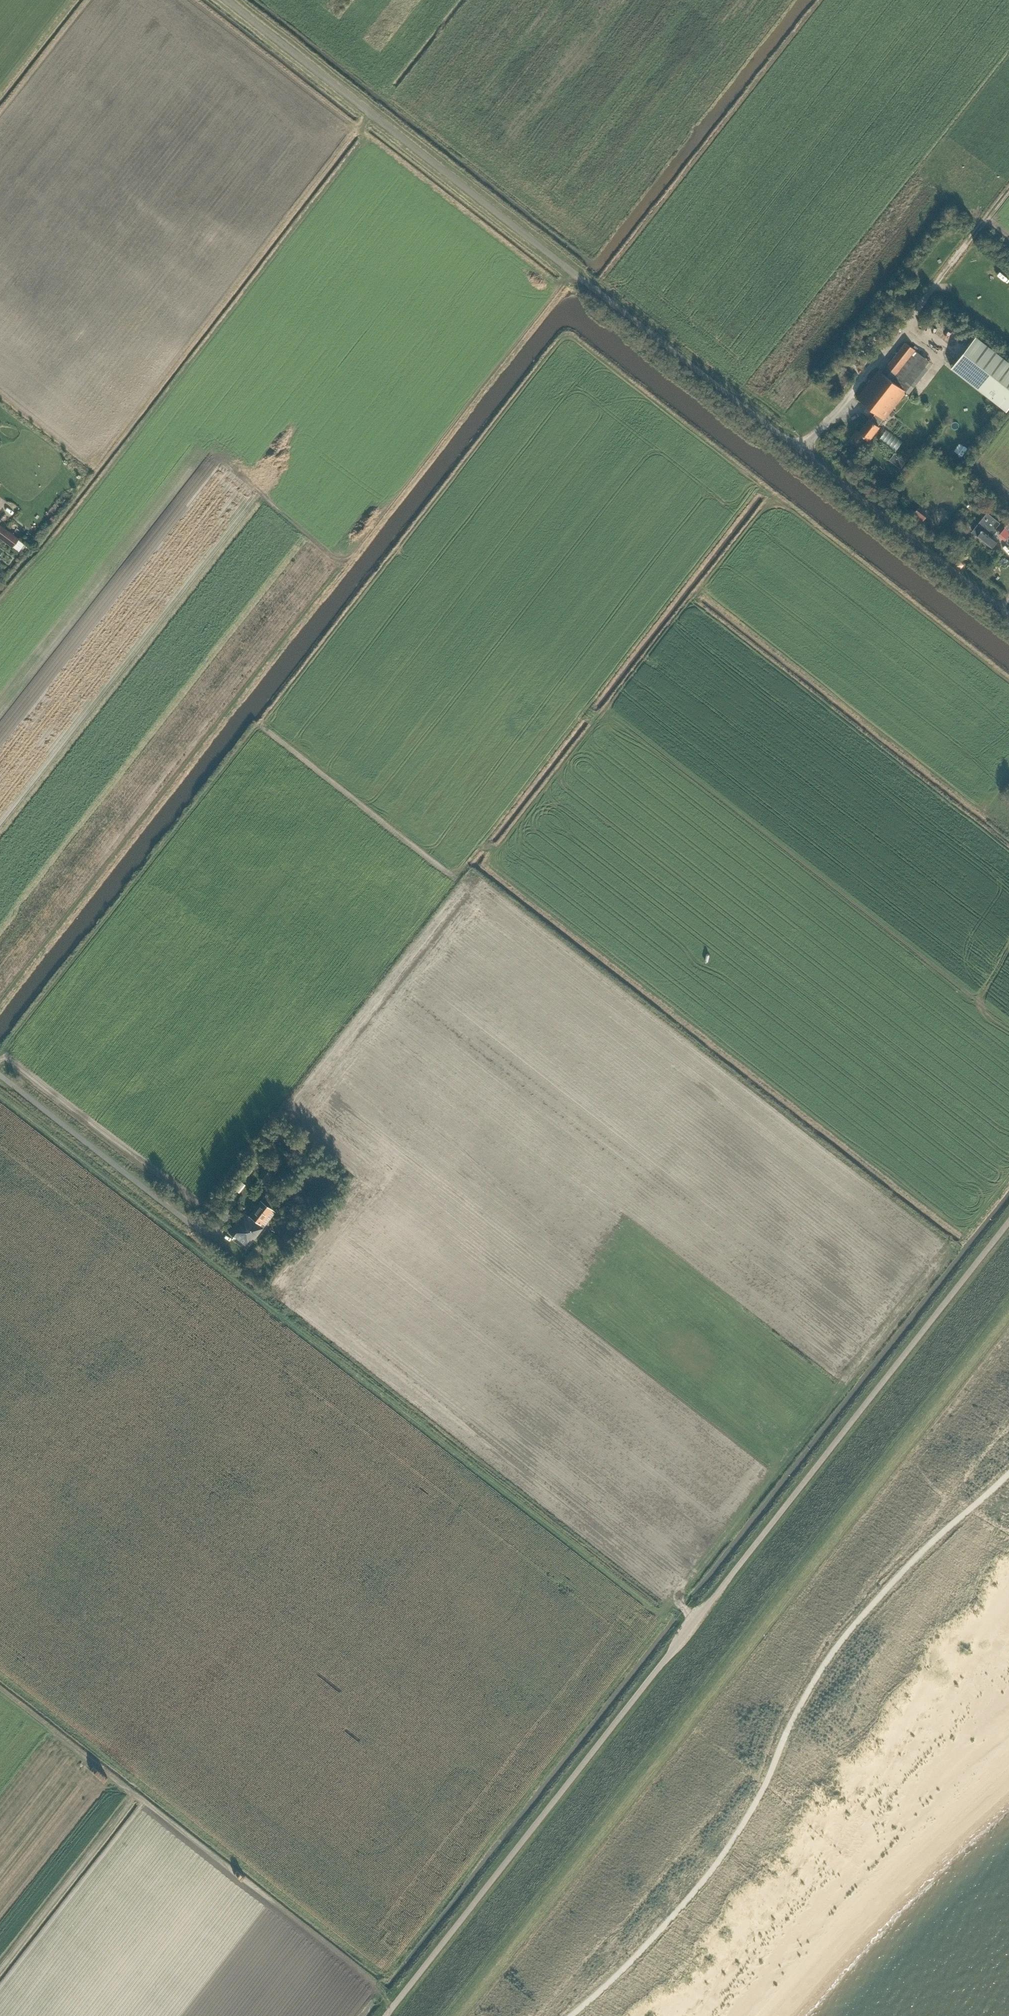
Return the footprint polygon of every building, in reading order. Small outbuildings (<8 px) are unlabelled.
[(947,239),(954,244),(959,236),(952,231),(947,239)] [(1001,280),(1008,275),(1008,274),(1006,268),(997,273),(1001,280)] [(976,305),(971,314),(979,318),(984,309),(976,305)] [(883,340),(889,333),(881,327),(876,335),(883,340)] [(976,336),(951,368),(1007,411),(1008,408),(1008,361),(976,336)] [(907,344),(882,375),(891,381),(915,350),(907,344)] [(921,360),(920,392),(932,392),(933,367),(926,366),(926,360),(921,360)] [(876,414),(883,420),(884,421),(889,415),(892,417),(896,411),(893,409),(906,393),(882,375),(879,372),(858,400),(876,414)] [(964,392),(972,397),(977,390),(970,385),(964,392)] [(936,393),(934,400),(941,402),(943,395),(936,393)] [(883,420),(876,414),(871,421),(869,420),(859,433),(857,431),(852,438),(861,446),(866,440),(869,442),(879,428),(878,427),(883,420)] [(891,430),(884,437),(899,451),(906,443),(891,430)] [(963,445),(956,453),(964,459),(970,451),(963,445)] [(894,453),(890,460),(901,468),(905,462),(894,453)] [(973,531),(979,535),(978,536),(992,547),(998,539),(993,536),(998,530),(995,528),(1000,522),(988,512),(973,531)] [(12,548),(19,539),(0,525),(0,538),(12,548)] [(1008,536),(1008,531),(1005,527),(1000,533),(1006,539),(1008,536)] [(246,1161),(238,1172),(247,1178),(255,1168),(246,1161)] [(268,1171),(261,1180),(266,1184),(273,1175),(268,1171)] [(264,1197),(249,1215),(260,1224),(268,1214),(271,1216),(274,1212),(271,1210),(274,1205),(264,1197)] [(244,1213),(229,1232),(235,1236),(234,1237),(247,1247),(262,1228),(244,1213)]
